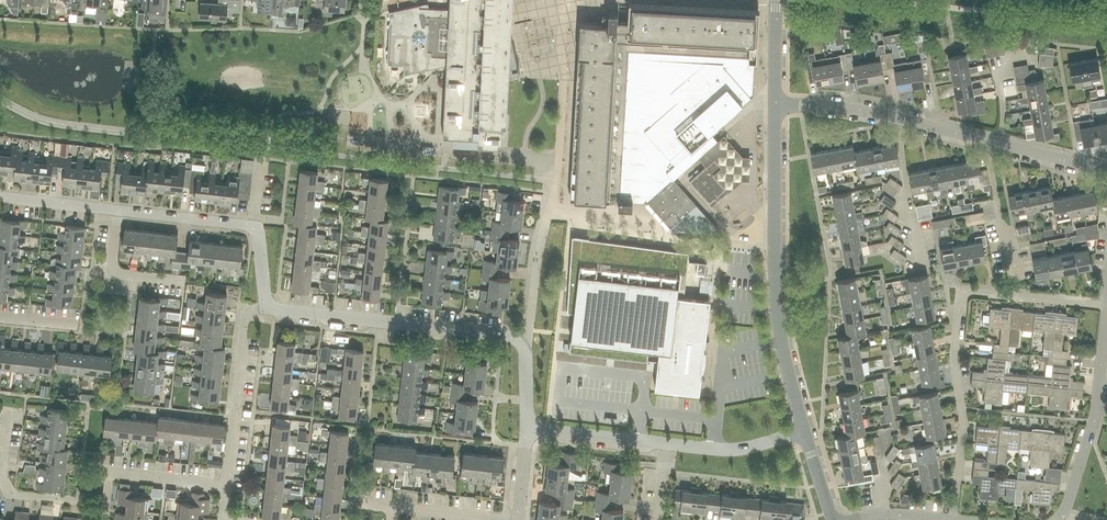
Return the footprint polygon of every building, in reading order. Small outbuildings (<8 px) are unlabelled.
[(8,1),(10,5),(12,9),(14,13),(18,13),(18,14),(20,0),(8,0),(8,1)] [(67,4),(66,4),(67,5),(68,3),(70,6),(69,12),(68,12),(68,13),(71,13),(78,14),(79,0),(64,0),(67,4)] [(97,19),(107,19),(107,12),(108,0),(87,0),(87,3),(86,7),(97,8),(96,18),(97,19)] [(168,0),(144,0),(143,7),(155,8),(155,14),(167,15),(168,0)] [(219,4),(203,3),(202,18),(225,20),(225,11),(231,12),(232,8),(239,8),(240,0),(219,0),(219,4)] [(258,10),(271,11),(272,0),(259,0),(258,10)] [(295,0),(272,0),(271,11),(283,12),(284,5),(295,5),(295,0)] [(346,0),(325,0),(324,14),(333,14),(333,9),(345,9),(346,0)] [(504,16),(506,16),(507,0),(450,0),(450,8),(420,7),(419,4),(412,6),(389,11),(390,17),(388,64),(403,65),(405,74),(447,65),(446,77),(446,88),(445,93),(445,103),(445,109),(444,119),(444,125),(443,136),(461,137),(461,144),(455,143),(455,144),(503,147),(506,77),(515,78),(515,76),(518,76),(518,70),(520,70),(523,69),(520,52),(516,53),(510,25),(506,26),(504,16)] [(742,104),(743,104),(754,95),(756,59),(757,59),(760,9),(630,1),(629,19),(628,17),(628,16),(627,15),(625,14),(624,14),(623,14),(621,15),(620,16),(619,17),(619,18),(618,18),(618,11),(609,10),(609,15),(604,15),(604,14),(603,14),(603,23),(581,22),(570,199),(608,201),(608,202),(609,203),(611,204),(612,204),(613,203),(615,203),(615,202),(616,200),(619,200),(619,208),(633,208),(633,201),(643,202),(646,199),(671,227),(671,228),(675,233),(678,230),(708,232),(711,235),(718,228),(670,175),(671,167),(675,164),(682,172),(699,157),(706,165),(689,180),(712,206),(729,189),(718,178),(718,170),(723,166),(715,158),(724,150),(716,141),(718,139),(711,132),(742,104)] [(842,36),(841,29),(833,30),(835,38),(842,36)] [(883,36),(884,44),(894,43),(892,34),(883,36)] [(910,34),(902,34),(903,41),(904,45),(911,43),(910,34)] [(999,55),(997,41),(991,42),(993,56),(999,55)] [(1003,42),(997,41),(999,55),(1005,54),(1003,42)] [(993,56),(991,42),(985,43),(987,57),(993,56)] [(827,63),(826,57),(816,59),(814,52),(805,54),(810,82),(817,81),(817,84),(830,82),(827,63)] [(870,81),(867,62),(854,65),(852,52),(845,53),(848,69),(854,68),(857,83),(870,81)] [(892,52),(885,53),(888,68),(895,67),(892,52)] [(949,57),(951,70),(968,67),(967,59),(976,58),(975,52),(949,57)] [(839,55),(826,57),(827,63),(830,82),(843,79),(842,70),(848,69),(845,53),(839,55)] [(877,60),(867,62),(870,81),(883,79),(882,69),(888,68),(885,53),(879,54),(876,55),(877,60)] [(927,58),(907,61),(912,87),(925,84),(923,75),(930,74),(927,58)] [(1097,58),(1083,60),(1088,86),(1094,85),(1092,76),(1100,75),(1097,58)] [(1088,86),(1083,60),(1070,62),(1073,80),(1081,78),(1083,87),(1088,86)] [(901,69),(895,70),(898,89),(912,87),(907,61),(900,63),(901,69)] [(1014,67),(1015,73),(1029,70),(1028,64),(1014,67)] [(979,71),(978,70),(978,65),(968,67),(951,70),(954,84),(971,80),(969,72),(979,71)] [(1043,80),(1038,81),(1036,69),(1029,70),(1030,76),(1016,78),(1018,90),(1027,88),(1029,96),(1046,93),(1043,80)] [(1030,76),(1029,70),(1015,73),(1016,78),(1030,76)] [(972,88),(971,80),(954,84),(956,97),(973,94),(983,92),(981,87),(972,88)] [(1048,107),(1046,93),(1029,96),(1020,98),(1021,103),(1030,102),(1031,110),(1048,107)] [(975,102),(973,94),(956,97),(959,111),(971,108),(973,114),(986,112),(984,100),(975,102)] [(1094,113),(1101,111),(1099,100),(1092,101),(1094,113)] [(1051,120),(1048,107),(1031,110),(1033,117),(1024,119),(1025,125),(1034,123),(1051,120)] [(1098,142),(1095,124),(1094,118),(1074,121),(1077,140),(1083,139),(1084,144),(1098,142)] [(1053,133),(1051,120),(1034,123),(1035,131),(1026,132),(1027,138),(1045,135),(1046,141),(1060,139),(1059,132),(1053,133)] [(1095,124),(1098,142),(1106,140),(1106,122),(1095,124)] [(726,132),(718,139),(716,141),(724,150),(715,158),(723,166),(718,170),(718,178),(729,189),(743,176),(751,177),(752,153),(745,152),(726,132)] [(895,144),(881,146),(885,166),(899,163),(895,144)] [(854,152),(853,145),(839,148),(842,167),(856,164),(854,152)] [(18,151),(19,146),(12,146),(12,152),(5,151),(3,174),(7,175),(7,174),(15,175),(18,151)] [(434,147),(423,146),(422,155),(433,156),(434,147)] [(885,166),(881,146),(868,149),(871,168),(885,166)] [(842,167),(839,148),(825,150),(829,170),(842,167)] [(868,149),(854,152),(856,164),(857,171),(871,168),(868,149)] [(829,170),(825,150),(811,153),(815,172),(829,170)] [(29,161),(28,161),(22,160),(23,151),(18,151),(15,175),(14,179),(22,180),(22,181),(27,182),(27,180),(26,180),(29,161)] [(38,183),(41,160),(35,159),(35,153),(29,152),(28,161),(29,161),(26,180),(27,180),(34,181),(34,182),(38,183)] [(58,177),(60,156),(48,154),(47,160),(41,160),(38,183),(43,183),(43,182),(51,183),(51,176),(58,177)] [(77,166),(77,164),(71,163),(72,157),(65,156),(60,156),(58,170),(65,171),(63,185),(71,186),(71,187),(75,187),(76,186),(75,186),(77,166)] [(87,189),(90,168),(89,168),(90,165),(83,164),(84,158),(78,158),(77,164),(77,166),(75,186),(76,186),(83,187),(83,188),(87,189)] [(242,159),(241,165),(253,167),(254,160),(242,159)] [(978,159),(964,162),(968,182),(970,190),(975,188),(974,180),(982,179),(983,184),(990,183),(987,169),(980,170),(978,159)] [(96,169),(90,168),(87,189),(92,189),(92,188),(100,189),(101,175),(107,176),(109,161),(97,160),(96,169)] [(133,194),(136,173),(129,173),(130,164),(118,162),(117,177),(123,177),(121,191),(129,192),(129,193),(133,194)] [(160,172),(154,171),(155,162),(149,162),(148,166),(149,166),(146,190),(154,191),(154,192),(158,192),(158,191),(160,172)] [(968,182),(964,162),(951,165),(954,184),(955,184),(956,192),(962,191),(960,183),(968,182)] [(170,194),(173,173),(166,172),(167,164),(161,163),(160,172),(158,191),(166,192),(166,193),(170,194)] [(149,166),(148,166),(143,165),(142,174),(136,173),(133,194),(138,194),(138,193),(146,194),(146,190),(149,166)] [(189,191),(192,169),(185,168),(186,166),(180,165),(179,174),(173,173),(170,194),(174,194),(175,193),(182,194),(183,186),(190,187),(189,191)] [(954,184),(951,165),(937,167),(941,187),(954,184)] [(941,187),(937,167),(923,170),(927,189),(941,187)] [(210,182),(209,182),(203,181),(204,171),(192,169),(189,191),(196,192),(195,200),(203,201),(203,202),(208,202),(208,201),(207,201),(210,182)] [(301,170),(300,183),(325,187),(325,182),(317,181),(318,172),(301,170)] [(927,189),(923,170),(909,173),(913,192),(927,189)] [(219,204),(222,183),(215,182),(216,174),(210,173),(209,182),(210,182),(207,201),(208,201),(215,202),(215,203),(219,204)] [(239,185),(240,178),(240,176),(229,175),(228,184),(222,183),(219,204),(224,204),(224,203),(232,204),(232,198),(238,199),(238,198),(239,192),(239,185)] [(898,191),(902,185),(890,177),(886,183),(898,191)] [(370,184),(369,192),(386,194),(388,180),(371,178),(371,179),(363,178),(362,183),(370,184)] [(324,191),(325,187),(300,183),(298,197),(315,199),(316,190),(324,191)] [(465,194),(466,188),(458,186),(458,188),(440,186),(439,199),(451,201),(451,203),(458,203),(458,201),(459,193),(465,194)] [(1051,186),(1036,189),(1040,209),(1054,206),(1053,198),(1051,186)] [(1040,209),(1036,189),(1023,192),(1027,211),(1028,220),(1034,218),(1032,210),(1040,209)] [(1094,190),(1080,193),(1084,212),(1098,209),(1094,190)] [(504,201),(503,212),(523,214),(524,201),(510,199),(511,193),(497,191),(496,201),(504,201)] [(854,205),(852,191),(832,195),(835,209),(854,205)] [(385,207),(386,194),(369,192),(368,200),(360,199),(359,204),(385,207)] [(1027,211),(1023,192),(1009,195),(1014,220),(1020,219),(1018,213),(1027,211)] [(1084,212),(1080,193),(1067,196),(1070,215),(1084,212)] [(892,209),(896,203),(884,195),(880,200),(892,209)] [(1067,196),(1053,198),(1054,206),(1056,218),(1070,215),(1067,196)] [(314,207),(315,199),(298,197),(296,210),(322,213),(322,208),(314,207)] [(464,202),(458,201),(458,203),(451,203),(451,201),(439,199),(437,213),(449,214),(449,216),(456,217),(456,215),(457,208),(464,208),(464,202)] [(972,202),(958,205),(960,212),(974,209),(972,202)] [(916,206),(917,213),(931,210),(930,203),(916,206)] [(383,220),(385,207),(359,204),(359,209),(367,210),(366,218),(372,219),(383,220)] [(863,211),(856,213),(854,205),(835,209),(837,222),(857,219),(864,218),(863,211)] [(960,212),(958,205),(951,206),(953,213),(960,212)] [(895,222),(899,216),(887,208),(883,214),(895,222)] [(321,218),(322,213),(296,210),(295,223),(300,224),(300,223),(312,225),(312,224),(313,217),(321,218)] [(933,217),(931,210),(917,213),(918,220),(933,217)] [(521,227),(523,214),(503,212),(502,222),(494,221),(493,231),(506,232),(507,226),(521,227)] [(971,221),(985,218),(984,212),(969,214),(971,221)] [(463,215),(456,215),(456,217),(449,216),(449,214),(437,213),(436,226),(448,227),(448,229),(455,230),(455,228),(456,221),(462,222),(463,215)] [(953,217),(946,219),(947,226),(954,224),(953,217)] [(387,234),(389,220),(383,220),(372,219),(371,227),(362,226),(362,231),(387,234)] [(859,232),(857,219),(837,222),(840,236),(859,232)] [(947,226),(946,219),(932,222),(933,229),(947,226)] [(2,220),(0,233),(12,234),(12,236),(19,237),(19,235),(20,226),(27,227),(27,221),(19,220),(19,222),(2,220)] [(897,236),(901,230),(890,222),(885,227),(897,236)] [(317,225),(312,224),(312,225),(300,223),(300,224),(299,237),(324,239),(325,235),(316,234),(317,225)] [(1097,223),(1083,226),(1084,233),(1098,230),(1097,223)] [(59,238),(65,239),(65,237),(72,238),(72,239),(84,241),(86,228),(67,225),(66,233),(59,232),(59,238)] [(1015,227),(1017,234),(1031,231),(1030,225),(1015,227)] [(461,228),(455,228),(455,230),(448,229),(448,227),(436,226),(434,239),(453,241),(454,234),(461,235),(461,228)] [(1084,233),(1083,226),(1076,227),(1077,234),(1084,233)] [(136,250),(139,230),(125,229),(123,248),(134,250),(133,257),(138,258),(139,250),(136,250)] [(149,251),(152,232),(139,230),(136,250),(139,250),(147,251),(146,259),(152,259),(152,252),(149,251)] [(1100,237),(1098,230),(1084,233),(1085,240),(1100,237)] [(333,231),(332,240),(341,241),(341,236),(342,232),(333,231)] [(386,247),(387,234),(362,231),(361,236),(370,237),(369,245),(386,247)] [(505,239),(506,232),(493,231),(490,251),(498,252),(498,251),(518,254),(519,240),(505,239)] [(1032,238),(1031,231),(1017,234),(1018,241),(1032,238)] [(163,253),(165,233),(152,232),(149,251),(152,252),(160,253),(159,260),(165,261),(166,253),(163,253)] [(863,240),(861,240),(859,232),(840,236),(843,250),(862,246),(868,245),(867,242),(863,240)] [(19,235),(19,237),(12,236),(12,234),(0,233),(0,234),(0,246),(18,248),(20,249),(20,248),(18,248),(18,241),(25,242),(26,236),(19,235)] [(178,235),(165,233),(163,253),(166,253),(173,254),(172,266),(181,267),(183,251),(176,251),(178,235)] [(986,260),(983,245),(987,244),(986,234),(975,236),(976,242),(968,243),(972,263),(986,260)] [(568,295),(567,312),(574,313),(573,317),(572,330),(571,335),(571,342),(569,352),(608,356),(615,357),(648,361),(648,359),(658,361),(659,351),(671,352),(676,308),(678,296),(678,294),(684,295),(689,260),(690,252),(659,248),(593,238),(584,237),(572,235),(572,241),(570,264),(569,288),(569,292),(568,295)] [(900,249),(904,244),(892,235),(888,241),(900,249)] [(968,243),(967,235),(961,236),(963,244),(954,246),(958,265),(972,263),(968,243)] [(83,254),(84,241),(72,239),(72,238),(65,237),(65,239),(64,246),(58,245),(57,251),(64,252),(64,250),(71,251),(70,252),(83,254)] [(323,244),(324,239),(299,237),(297,250),(314,252),(315,244),(323,244)] [(954,246),(953,240),(948,241),(949,247),(940,248),(944,268),(958,265),(954,246)] [(202,262),(204,242),(190,241),(189,252),(183,251),(181,267),(190,268),(191,260),(199,261),(198,269),(204,270),(204,262),(202,262)] [(1031,251),(1046,248),(1044,241),(1030,244),(1031,251)] [(215,263),(217,244),(204,242),(202,262),(204,262),(212,263),(211,271),(217,271),(218,264),(215,263)] [(1092,268),(1088,248),(1087,243),(1081,244),(1083,249),(1074,251),(1078,270),(1092,268)] [(228,265),(230,245),(217,244),(215,263),(218,264),(225,264),(224,272),(230,273),(231,265),(228,265)] [(243,247),(230,245),(228,265),(231,265),(238,266),(237,274),(243,274),(244,265),(241,265),(243,247)] [(384,260),(386,247),(369,245),(368,253),(359,252),(359,257),(384,260)] [(20,249),(18,248),(0,246),(0,259),(5,260),(5,262),(12,262),(12,261),(13,254),(19,254),(20,249)] [(865,260),(862,246),(843,250),(845,264),(865,260)] [(903,263),(907,257),(895,249),(891,255),(903,263)] [(81,267),(83,254),(70,252),(71,251),(64,250),(64,252),(63,259),(56,258),(56,259),(53,258),(51,259),(51,264),(56,264),(56,265),(58,265),(77,267),(81,267)] [(313,260),(314,252),(297,250),(296,263),(321,266),(322,261),(313,260)] [(453,258),(454,251),(446,250),(446,252),(428,250),(427,263),(439,265),(439,266),(446,267),(446,265),(447,257),(453,258)] [(516,267),(518,254),(498,251),(498,252),(497,262),(485,260),(484,270),(497,271),(498,265),(516,267)] [(1078,270),(1074,251),(1061,254),(1062,261),(1064,273),(1078,270)] [(1064,273),(1062,261),(1061,254),(1047,256),(1051,276),(1064,273)] [(1051,276),(1047,256),(1033,259),(1037,278),(1051,276)] [(383,273),(384,260),(359,257),(358,262),(366,263),(366,271),(383,273)] [(18,261),(12,261),(12,262),(5,262),(5,260),(0,259),(0,273),(3,273),(3,275),(10,276),(10,274),(11,267),(18,268),(18,261)] [(698,262),(697,274),(703,275),(705,275),(706,271),(706,267),(707,262),(698,261),(698,262)] [(320,271),(321,266),(296,263),(294,276),(311,278),(312,270),(320,271)] [(452,266),(446,265),(446,267),(439,266),(439,265),(427,263),(425,276),(438,278),(437,279),(444,280),(444,278),(445,271),(452,272),(452,266)] [(75,279),(77,267),(58,265),(57,272),(51,271),(51,272),(45,272),(45,277),(56,278),(56,276),(63,276),(63,278),(75,279)] [(351,269),(342,268),(341,277),(350,278),(351,269)] [(496,278),(497,271),(484,270),(483,279),(491,280),(489,290),(509,292),(510,279),(496,278)] [(381,286),(383,273),(366,271),(365,279),(356,278),(356,283),(381,286)] [(17,274),(10,274),(10,276),(3,275),(3,273),(0,273),(0,286),(2,286),(2,288),(9,289),(9,287),(9,280),(16,281),(17,274)] [(930,289),(928,275),(902,280),(903,285),(909,284),(911,292),(930,289)] [(74,293),(75,279),(63,278),(63,276),(56,276),(56,278),(55,284),(49,284),(48,290),(55,291),(55,289),(62,290),(61,291),(74,293)] [(310,286),(311,278),(294,276),(293,289),(310,291),(318,292),(318,287),(310,286)] [(451,279),(444,278),(444,280),(437,279),(438,278),(425,276),(424,290),(436,291),(436,293),(443,293),(443,291),(444,284),(450,285),(451,279)] [(837,281),(840,295),(859,291),(856,277),(837,281)] [(323,288),(326,288),(326,291),(334,292),(336,282),(324,280),(323,288)] [(379,300),(381,286),(356,283),(355,288),(363,289),(362,298),(379,300)] [(15,287),(9,287),(9,289),(2,288),(2,286),(0,286),(0,300),(7,300),(8,293),(15,294),(15,287)] [(72,306),(74,293),(61,291),(62,290),(55,289),(55,291),(54,299),(47,298),(46,305),(55,306),(55,304),(72,306)] [(933,302),(930,289),(911,292),(914,306),(933,302)] [(449,292),(443,291),(443,293),(436,293),(436,291),(424,290),(422,303),(441,305),(442,298),(449,298),(449,292)] [(507,306),(509,292),(489,290),(488,301),(480,300),(479,309),(492,311),(493,304),(507,306)] [(862,305),(859,291),(840,295),(842,309),(862,305)] [(198,308),(206,308),(206,305),(226,308),(227,294),(207,292),(206,303),(198,302),(198,308)] [(197,305),(198,297),(188,296),(187,304),(197,305)] [(658,361),(655,388),(700,393),(701,380),(703,380),(704,381),(705,381),(704,379),(702,373),(701,370),(701,367),(701,364),(702,356),(702,353),(704,350),(705,347),(706,344),(709,340),(708,340),(706,340),(709,311),(710,300),(678,296),(676,308),(671,352),(659,351),(658,361)] [(168,304),(168,298),(159,297),(159,300),(141,298),(139,311),(159,313),(159,310),(160,303),(168,304)] [(936,316),(933,302),(914,306),(916,320),(914,320),(915,327),(930,324),(929,318),(936,316)] [(224,321),(226,308),(206,305),(206,308),(205,316),(197,315),(196,321),(204,322),(217,323),(218,320),(224,321)] [(864,319),(862,305),(842,309),(845,323),(864,319)] [(990,308),(989,326),(1001,327),(1000,344),(994,343),(993,351),(1008,352),(1013,307),(1005,306),(1005,309),(990,308)] [(1008,352),(1011,352),(1012,353),(1015,353),(1015,346),(1018,346),(1020,329),(1032,330),(1034,312),(1020,311),(1020,308),(1013,307),(1008,352)] [(166,317),(167,311),(159,310),(159,313),(139,311),(138,324),(157,326),(158,323),(158,316),(166,317)] [(1053,349),(1056,311),(1049,311),(1049,313),(1034,312),(1032,330),(1045,331),(1043,348),(1053,349)] [(1064,312),(1056,311),(1053,349),(1052,356),(1067,358),(1068,350),(1062,350),(1064,333),(1076,334),(1078,316),(1064,315),(1064,312)] [(867,333),(864,319),(845,323),(847,336),(857,334),(857,335),(867,333)] [(223,334),(224,321),(218,320),(217,323),(204,322),(203,329),(195,328),(195,334),(203,335),(203,332),(223,334)] [(165,330),(165,324),(158,323),(157,326),(138,324),(136,337),(156,339),(156,336),(157,329),(165,330)] [(930,324),(915,327),(911,328),(914,342),(933,338),(930,324)] [(195,334),(195,327),(184,326),(183,332),(195,334)] [(886,343),(885,338),(884,330),(878,331),(879,339),(870,341),(871,346),(886,343)] [(221,347),(223,334),(203,332),(203,335),(202,342),(194,341),(193,347),(205,348),(206,345),(221,347)] [(860,348),(857,335),(857,334),(847,336),(838,338),(840,352),(860,348)] [(12,349),(4,348),(6,336),(0,335),(0,336),(0,343),(2,343),(0,358),(0,366),(12,367),(14,349),(12,349)] [(164,337),(156,336),(156,339),(136,337),(135,350),(139,351),(139,350),(154,352),(155,349),(155,342),(163,343),(164,337)] [(936,352),(933,338),(914,342),(916,356),(936,352)] [(27,350),(25,350),(17,349),(18,341),(13,341),(12,349),(14,349),(12,367),(25,369),(27,350)] [(279,341),(277,355),(302,357),(303,352),(295,351),(296,343),(279,341)] [(40,352),(38,352),(30,351),(31,343),(26,342),(25,350),(27,350),(25,369),(38,370),(40,352)] [(73,351),(71,351),(63,350),(64,342),(58,342),(57,351),(60,352),(58,368),(71,370),(73,351)] [(86,353),(84,352),(76,352),(77,344),(72,343),(71,351),(73,351),(71,370),(84,371),(86,353)] [(52,372),(54,353),(44,352),(44,344),(39,344),(38,352),(40,352),(38,370),(52,372)] [(99,354),(97,354),(89,353),(90,345),(85,345),(84,352),(86,353),(84,371),(97,373),(99,354)] [(225,347),(221,347),(206,345),(205,348),(205,356),(197,355),(196,360),(204,361),(204,358),(224,361),(225,347)] [(110,374),(113,356),(102,355),(103,347),(98,346),(97,354),(99,354),(97,373),(110,374)] [(332,360),(333,348),(323,346),(322,359),(332,360)] [(346,354),(345,362),(362,364),(364,351),(347,349),(338,348),(338,353),(346,354)] [(862,362),(860,348),(840,352),(843,365),(862,362)] [(167,351),(155,349),(154,352),(139,350),(139,351),(138,364),(157,366),(158,363),(158,355),(166,356),(167,351)] [(973,370),(972,378),(1027,383),(1028,374),(1009,372),(1010,360),(1011,358),(1011,354),(1011,352),(1008,352),(993,351),(993,358),(988,357),(987,372),(973,370)] [(938,365),(936,352),(916,356),(919,369),(938,365)] [(431,361),(431,354),(423,353),(423,355),(406,353),(404,366),(416,368),(416,369),(423,370),(423,368),(424,360),(431,361)] [(302,362),(302,357),(277,355),(276,368),(293,370),(293,361),(302,362)] [(1028,374),(1027,383),(1083,389),(1084,381),(1070,380),(1071,365),(1066,365),(1053,364),(1049,364),(1049,356),(1042,355),(1043,355),(1045,363),(1046,363),(1045,375),(1028,374)] [(1066,365),(1067,358),(1052,356),(1049,356),(1049,364),(1053,364),(1066,365)] [(486,376),(487,363),(469,360),(470,358),(460,357),(459,362),(467,363),(466,374),(486,376)] [(222,374),(224,361),(204,358),(204,361),(203,369),(195,368),(194,373),(202,374),(203,371),(222,374)] [(361,377),(362,364),(345,362),(344,370),(336,369),(336,374),(361,377)] [(865,376),(862,362),(843,365),(846,379),(865,376)] [(165,364),(158,363),(157,366),(138,364),(136,377),(156,379),(156,376),(164,377),(165,369),(165,364)] [(941,380),(938,365),(919,369),(922,383),(929,382),(931,389),(945,386),(944,379),(941,380)] [(430,369),(423,368),(423,370),(416,369),(416,368),(404,366),(403,379),(415,381),(415,383),(422,383),(422,381),(423,375),(429,375),(430,369)] [(292,378),(293,370),(276,368),(274,381),(299,384),(300,379),(292,378)] [(221,387),(222,374),(203,371),(202,374),(202,382),(194,381),(193,386),(201,387),(201,384),(221,387)] [(359,390),(361,377),(336,374),(335,379),(343,380),(342,389),(359,390)] [(484,389),(486,376),(466,374),(465,384),(453,382),(451,392),(467,394),(468,387),(484,389)] [(164,377),(156,376),(156,379),(136,377),(135,390),(154,392),(155,382),(163,382),(164,377)] [(884,378),(876,379),(878,386),(879,386),(881,394),(887,393),(885,385),(884,378)] [(972,378),(971,385),(985,387),(984,401),(986,401),(992,402),(1002,403),(1008,404),(1009,391),(1027,392),(1027,383),(972,378)] [(428,382),(422,381),(422,383),(415,383),(415,381),(403,379),(401,392),(413,394),(413,396),(420,396),(420,395),(421,388),(428,388),(428,382)] [(299,388),(299,384),(274,381),(273,394),(290,396),(290,387),(299,388)] [(1082,396),(1083,389),(1027,383),(1027,392),(1050,395),(1049,407),(1067,409),(1068,395),(1082,396)] [(219,400),(221,387),(201,384),(201,387),(200,395),(192,394),(192,400),(201,401),(201,398),(219,400)] [(51,386),(41,385),(40,395),(50,396),(51,386)] [(358,403),(359,390),(342,389),(342,397),(333,396),(333,401),(358,403)] [(838,394),(841,408),(861,404),(858,390),(838,394)] [(938,391),(918,395),(913,396),(914,402),(920,401),(921,409),(941,405),(938,391)] [(427,395),(420,395),(420,396),(413,396),(413,394),(401,392),(400,405),(412,407),(412,409),(418,409),(419,408),(419,401),(426,401),(427,395)] [(466,400),(467,394),(451,392),(450,401),(458,402),(457,412),(476,415),(478,402),(466,400)] [(289,404),(290,396),(273,394),(271,407),(288,409),(296,410),(297,405),(289,404)] [(357,417),(358,403),(333,401),(332,405),(341,406),(340,415),(357,417)] [(863,418),(861,404),(841,408),(844,421),(863,418)] [(1025,405),(1018,404),(1017,412),(1025,412),(1025,405)] [(425,408),(419,408),(418,409),(412,409),(412,407),(400,405),(398,419),(417,421),(418,414),(424,415),(425,408)] [(943,419),(941,405),(921,409),(924,423),(943,419)] [(67,424),(68,411),(49,409),(48,416),(42,415),(41,421),(48,422),(48,420),(55,421),(55,423),(67,424)] [(475,428),(476,415),(457,412),(456,423),(448,422),(447,431),(462,433),(463,427),(475,428)] [(117,443),(119,418),(106,416),(104,433),(113,434),(112,443),(117,443)] [(169,444),(172,419),(159,417),(158,422),(159,422),(157,434),(158,434),(166,435),(165,443),(169,444)] [(131,436),(133,419),(119,418),(117,443),(121,444),(122,435),(131,436)] [(866,432),(863,418),(844,421),(846,435),(847,435),(856,433),(856,434),(866,432)] [(143,446),(146,421),(133,419),(131,436),(139,437),(138,446),(143,446)] [(183,437),(185,420),(172,419),(169,444),(174,444),(175,436),(183,437)] [(946,433),(943,419),(924,423),(926,437),(918,438),(919,445),(934,442),(932,436),(946,433)] [(65,437),(67,424),(55,423),(55,421),(48,420),(48,422),(47,429),(40,428),(40,434),(46,435),(46,433),(53,434),(53,436),(65,437)] [(195,447),(198,422),(185,420),(183,437),(192,438),(191,446),(195,447)] [(159,422),(158,422),(146,421),(143,446),(148,447),(148,438),(157,439),(158,434),(157,434),(159,422)] [(209,440),(211,423),(198,422),(195,447),(197,447),(201,447),(202,439),(209,440)] [(223,442),(225,425),(211,423),(209,440),(218,441),(217,449),(222,450),(223,442)] [(274,424),(272,437),(297,440),(298,435),(290,434),(291,426),(274,424)] [(996,462),(1000,424),(992,424),(992,426),(977,425),(976,443),(989,444),(987,461),(974,460),(974,467),(989,469),(989,468),(989,462),(996,462)] [(1007,446),(1020,447),(1021,429),(1007,428),(1007,425),(1000,424),(996,462),(989,462),(989,468),(1001,469),(1002,463),(1005,463),(1007,446)] [(1040,467),(1044,429),(1036,428),(1036,431),(1021,429),(1020,447),(1032,449),(1031,466),(1040,467)] [(347,446),(349,432),(332,431),(324,429),(323,435),(331,436),(330,444),(347,446)] [(1064,452),(1065,434),(1051,432),(1051,429),(1044,429),(1040,467),(1047,467),(1046,474),(1061,476),(1062,468),(1049,467),(1051,450),(1064,452)] [(64,450),(65,437),(53,436),(53,434),(46,433),(46,435),(45,444),(39,443),(38,449),(46,450),(46,449),(49,449),(49,448),(64,450)] [(859,447),(856,434),(856,433),(847,435),(846,435),(837,437),(839,451),(859,447)] [(297,445),(297,440),(272,437),(271,451),(288,452),(288,444),(297,445)] [(296,448),(303,449),(303,451),(308,451),(309,441),(297,440),(297,445),(296,448)] [(919,445),(910,447),(911,453),(916,452),(917,460),(937,456),(934,442),(919,445)] [(124,444),(121,444),(117,443),(116,454),(122,455),(124,444)] [(387,464),(389,444),(376,443),(374,463),(385,464),(384,472),(390,472),(390,464),(387,464)] [(883,457),(880,443),(874,444),(877,458),(883,457)] [(346,459),(347,446),(330,444),(329,452),(321,451),(321,456),(346,459)] [(400,466),(403,446),(389,444),(387,464),(390,464),(398,465),(397,473),(403,474),(403,466),(400,466)] [(891,461),(900,449),(894,445),(886,457),(891,461)] [(415,452),(416,447),(403,446),(400,466),(403,466),(411,467),(409,479),(415,480),(416,472),(413,471),(415,452)] [(867,454),(860,455),(859,447),(839,451),(842,465),(861,461),(868,460),(867,454)] [(68,450),(64,450),(49,448),(49,449),(48,456),(42,455),(41,461),(48,462),(48,460),(55,461),(54,462),(67,464),(68,450)] [(287,461),(288,452),(271,451),(269,464),(294,466),(295,462),(287,461)] [(428,453),(415,452),(413,471),(416,472),(423,473),(423,480),(428,481),(429,473),(426,473),(428,453)] [(577,468),(578,459),(578,454),(562,452),(561,464),(549,462),(548,476),(568,478),(569,468),(577,468)] [(439,474),(441,455),(428,453),(426,473),(429,473),(436,474),(436,482),(441,483),(442,475),(439,474)] [(475,474),(477,454),(464,453),(462,473),(472,474),(471,482),(477,482),(478,474),(475,474)] [(488,476),(490,456),(477,454),(475,474),(478,474),(485,475),(485,483),(490,484),(491,476),(488,476)] [(455,456),(441,455),(439,474),(442,475),(450,475),(449,483),(454,484),(455,474),(453,474),(455,456)] [(344,472),(346,459),(321,456),(320,461),(328,462),(327,470),(344,472)] [(504,457),(490,456),(488,476),(491,476),(498,477),(498,485),(503,485),(504,476),(502,475),(504,457)] [(917,460),(911,461),(912,467),(918,466),(920,474),(939,470),(937,456),(917,460)] [(894,475),(902,463),(896,459),(888,471),(894,475)] [(65,477),(67,464),(54,462),(55,461),(48,460),(48,462),(47,469),(40,468),(40,470),(39,474),(46,475),(46,473),(53,474),(53,475),(65,477)] [(864,475),(861,461),(842,465),(845,479),(858,476),(860,483),(874,480),(872,473),(864,475)] [(631,485),(632,472),(621,470),(621,464),(605,462),(604,472),(612,472),(611,483),(631,485)] [(36,466),(26,464),(25,472),(39,474),(40,470),(35,470),(36,466)] [(294,471),(294,466),(269,464),(268,477),(285,479),(286,470),(294,471)] [(988,476),(989,469),(974,467),(973,475),(988,476)] [(343,485),(344,472),(327,470),(327,478),(318,477),(318,482),(343,485)] [(942,484),(939,470),(920,474),(915,475),(916,480),(921,479),(923,488),(931,486),(940,485),(942,484)] [(63,490),(65,477),(53,475),(53,474),(46,473),(46,475),(45,483),(38,483),(38,489),(46,490),(46,488),(63,490)] [(897,489),(905,477),(899,473),(891,485),(897,489)] [(1060,483),(1061,476),(1046,474),(1045,481),(1060,483)] [(999,486),(1016,488),(1017,478),(988,476),(973,475),(972,482),(981,483),(980,497),(998,499),(999,486)] [(566,488),(568,478),(548,476),(546,489),(558,491),(557,497),(573,499),(574,489),(566,488)] [(284,487),(285,479),(268,477),(266,490),(291,492),(292,488),(284,487)] [(1060,490),(1060,483),(1045,481),(1041,481),(1036,480),(1024,479),(1019,479),(1017,478),(1016,488),(1033,490),(1032,502),(1050,504),(1051,490),(1060,490)] [(341,498),(343,485),(318,482),(317,487),(325,488),(324,496),(341,498)] [(629,498),(631,485),(611,483),(610,493),(598,492),(597,501),(613,503),(613,496),(629,498)] [(693,512),(696,488),(691,487),(690,490),(683,489),(683,490),(675,490),(674,505),(681,506),(680,511),(693,512)] [(713,509),(715,494),(708,493),(708,492),(701,492),(701,488),(696,488),(693,512),(706,514),(706,509),(713,509)] [(148,511),(149,498),(132,497),(133,490),(130,490),(120,489),(119,489),(118,502),(128,503),(127,509),(148,511)] [(291,497),(291,492),(266,490),(265,503),(282,505),(283,496),(291,497)] [(733,517),(735,492),(730,491),(730,495),(722,494),(722,495),(715,494),(713,509),(721,510),(720,515),(733,517)] [(753,514),(755,499),(748,498),(748,497),(740,496),(741,493),(735,492),(733,517),(745,518),(746,513),(753,514)] [(340,511),(341,498),(324,496),(324,504),(315,504),(315,508),(340,511)] [(775,497),(770,496),(769,499),(762,499),(755,499),(753,514),(760,515),(760,519),(761,519),(772,519),(775,497)] [(209,512),(210,499),(192,497),(192,503),(179,502),(178,514),(198,517),(199,511),(209,512)] [(572,508),(573,499),(557,497),(556,503),(540,501),(539,515),(559,517),(559,514),(560,507),(572,508)] [(794,503),(787,502),(780,501),(780,497),(775,497),(772,519),(792,519),(794,503)] [(613,503),(597,501),(596,511),(603,511),(602,519),(622,519),(623,511),(612,509),(613,503)] [(281,513),(282,505),(265,503),(263,516),(280,518),(288,519),(289,514),(281,513)] [(804,504),(794,503),(792,519),(802,519),(804,504)] [(340,511),(315,508),(314,513),(322,514),(322,519),(339,519),(340,511)] [(148,511),(127,509),(126,514),(117,513),(116,519),(119,519),(147,519),(148,511)]
